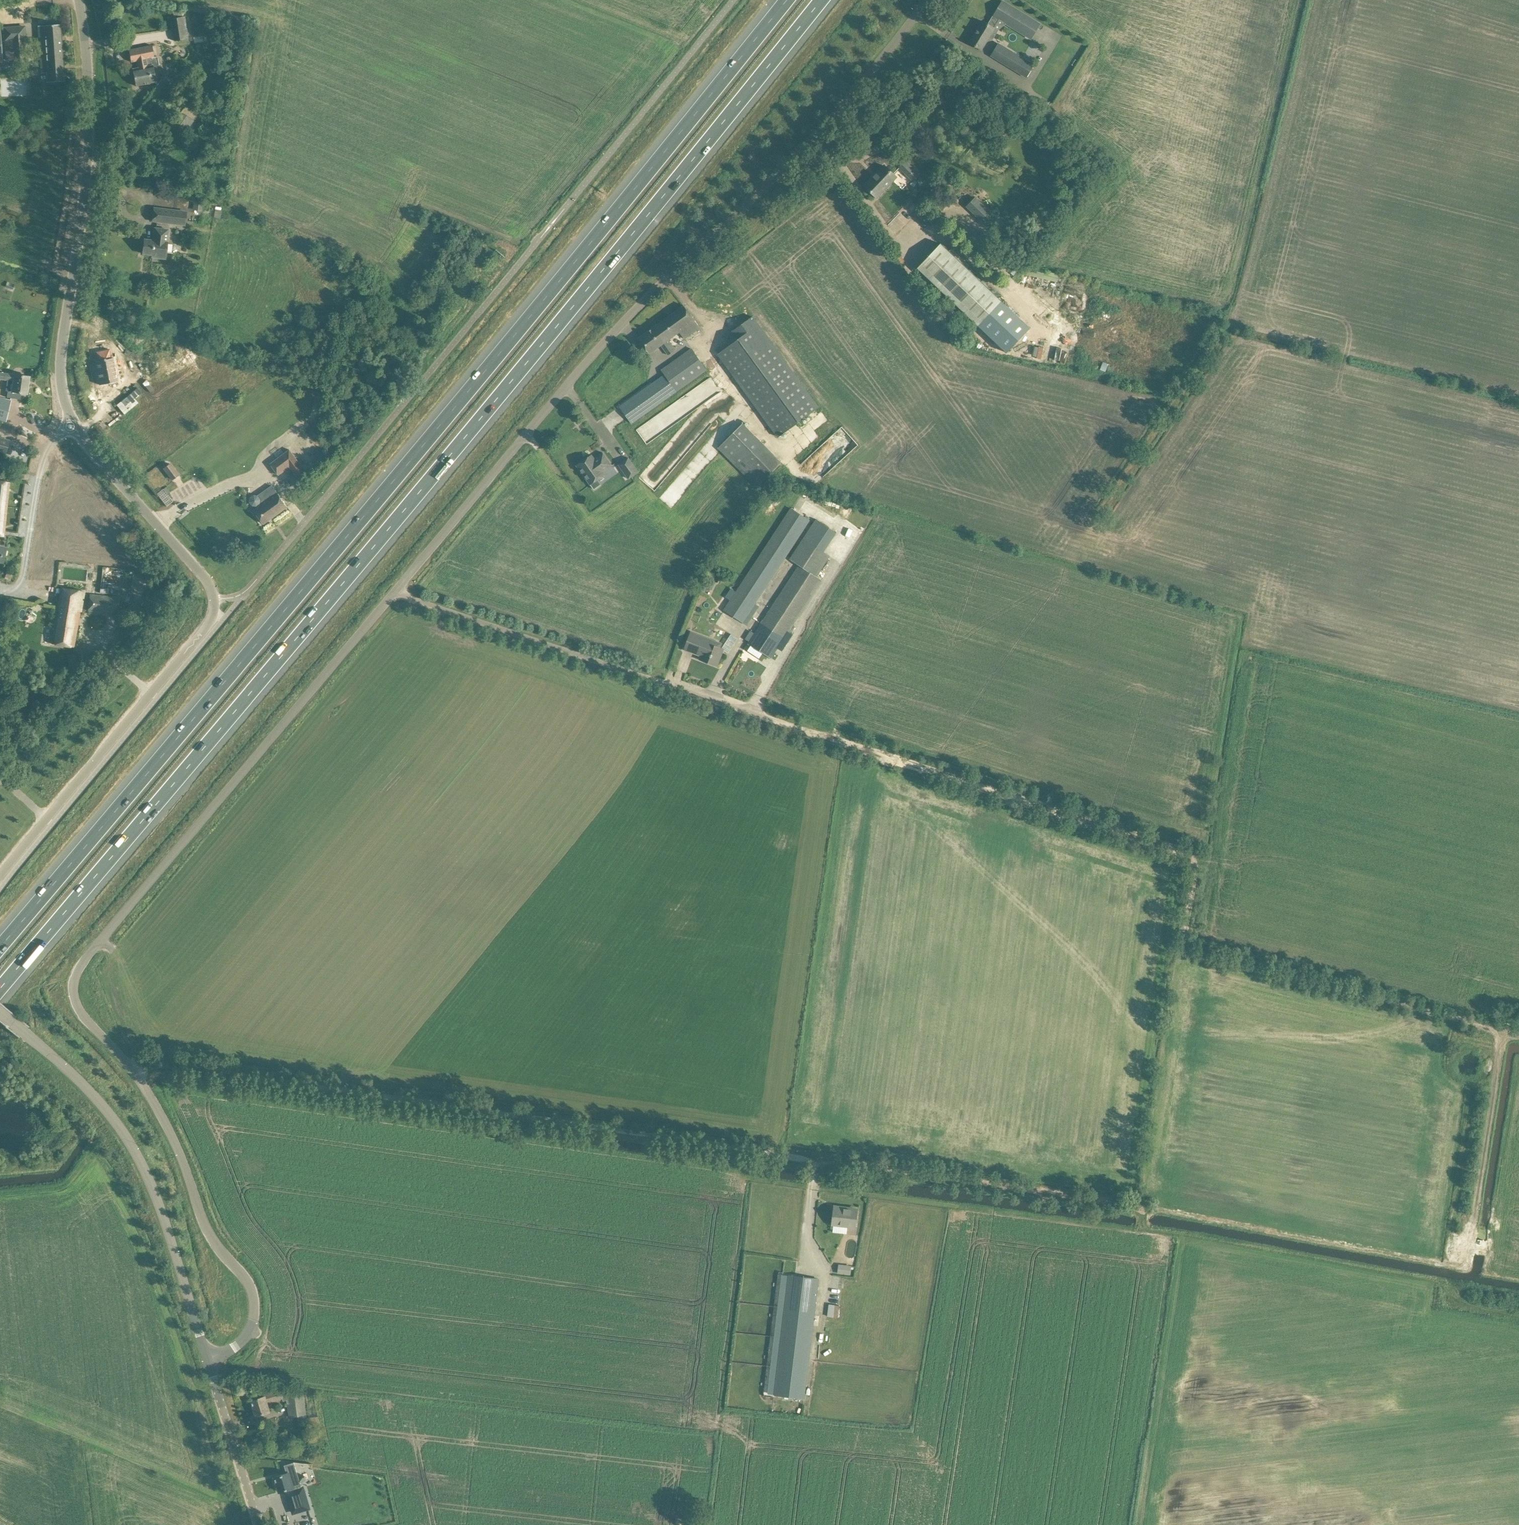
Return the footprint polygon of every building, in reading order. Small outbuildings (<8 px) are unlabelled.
[(1031,38),(1040,23),(1002,1),(993,16),(994,16),(989,24),(983,21),(974,35),(970,42),(981,49),(986,42),(988,38),(992,40),(998,30),(994,28),(994,27),(999,19),(1006,23),(1031,38)] [(183,16),(171,18),(173,30),(185,28),(183,16)] [(60,24),(38,25),(41,73),(47,72),(47,82),(65,81),(60,24)] [(24,27),(3,28),(6,60),(14,59),(14,61),(26,60),(24,27)] [(152,45),(128,50),(131,62),(137,60),(139,67),(132,68),(136,86),(146,84),(155,82),(157,85),(161,79),(163,74),(164,73),(164,71),(164,70),(163,69),(163,68),(162,67),(161,66),(160,65),(159,65),(158,56),(154,57),(151,57),(149,47),(152,46),(152,45)] [(1007,48),(999,60),(1026,77),(1034,65),(1007,48)] [(193,120),(191,119),(184,114),(174,127),(182,132),(184,134),(193,120)] [(911,167),(906,162),(905,161),(899,167),(914,182),(917,179),(920,175),(920,174),(911,167)] [(885,166),(865,186),(877,197),(896,176),(885,166)] [(975,197),(967,206),(981,220),(990,211),(975,197)] [(193,205),(193,211),(202,212),(203,206),(203,201),(194,200),(193,205)] [(186,225),(188,212),(164,209),(154,208),(153,221),(163,222),(186,225)] [(162,258),(166,258),(169,230),(165,229),(155,228),(153,240),(144,239),(143,253),(152,254),(152,257),(162,258)] [(941,243),(917,268),(1007,352),(1030,328),(948,250),(941,243)] [(700,327),(684,305),(638,338),(649,353),(661,345),(669,355),(676,349),(669,339),(680,332),(685,338),(700,327)] [(718,353),(779,436),(819,407),(752,316),(731,332),(737,340),(718,353)] [(1041,346),(1039,355),(1052,358),(1054,349),(1041,346)] [(707,370),(692,348),(661,370),(665,374),(620,406),(633,423),(677,391),(707,370)] [(109,349),(96,352),(98,360),(97,361),(99,371),(97,371),(100,384),(117,381),(112,358),(111,358),(109,349)] [(7,380),(6,390),(8,391),(7,397),(10,398),(20,399),(21,393),(27,393),(29,376),(19,375),(0,372),(0,379),(7,380)] [(0,398),(0,419),(6,421),(11,400),(0,398)] [(743,423),(718,447),(757,487),(781,462),(743,423)] [(0,437),(0,451),(6,452),(9,439),(0,437)] [(308,474),(290,450),(270,464),(278,475),(291,466),(301,480),(308,474)] [(591,454),(577,465),(583,473),(591,484),(594,489),(601,484),(618,472),(609,460),(603,452),(594,458),(591,454)] [(619,465),(629,479),(639,472),(629,457),(619,465)] [(170,463),(164,468),(172,479),(178,474),(170,463)] [(0,481),(0,535),(4,536),(9,482),(0,481)] [(250,497),(250,501),(252,505),(257,506),(258,507),(254,510),(264,524),(288,507),(282,499),(277,492),(272,485),(259,495),(254,494),(250,497)] [(747,624),(752,616),(759,607),(755,604),(803,529),(808,532),(790,558),(799,565),(748,642),(771,657),(822,579),(817,576),(830,556),(824,552),(836,532),(817,519),(814,523),(810,520),(791,508),(724,610),(747,624)] [(84,591),(61,588),(52,644),(74,647),(84,591)] [(118,614),(120,597),(90,594),(88,611),(118,614)] [(710,615),(718,621),(721,616),(713,610),(710,615)] [(44,626),(41,643),(50,644),(53,627),(44,626)] [(717,665),(723,648),(710,643),(711,639),(691,632),(685,649),(698,654),(699,653),(702,654),(700,659),(717,665)] [(76,655),(67,655),(68,667),(76,667),(76,655)] [(834,1206),(832,1223),(856,1226),(858,1209),(834,1206)] [(840,1273),(853,1275),(854,1265),(841,1263),(840,1273)] [(819,1279),(797,1276),(789,1275),(787,1285),(774,1394),(775,1394),(782,1395),(791,1396),(800,1397),(804,1398),(813,1325),(814,1315),(817,1289),(819,1279)] [(829,1304),(828,1316),(838,1317),(839,1305),(829,1304)] [(285,1389),(282,1390),(282,1389),(276,1390),(264,1394),(265,1396),(252,1400),(256,1415),(266,1412),(270,1411),(268,1404),(283,1399),(284,1400),(284,1401),(287,1400),(288,1403),(289,1403),(287,1393),(287,1394),(285,1389)] [(306,1415),(303,1391),(287,1393),(289,1403),(291,1417),(298,1416),(306,1415)] [(308,1425),(306,1415),(298,1416),(300,1426),(308,1425)] [(326,1448),(302,1445),(301,1454),(325,1456),(326,1448)] [(287,1473),(275,1476),(280,1492),(287,1489),(287,1492),(294,1513),(309,1508),(303,1487),(302,1488),(294,1462),(285,1465),(287,1473)]
